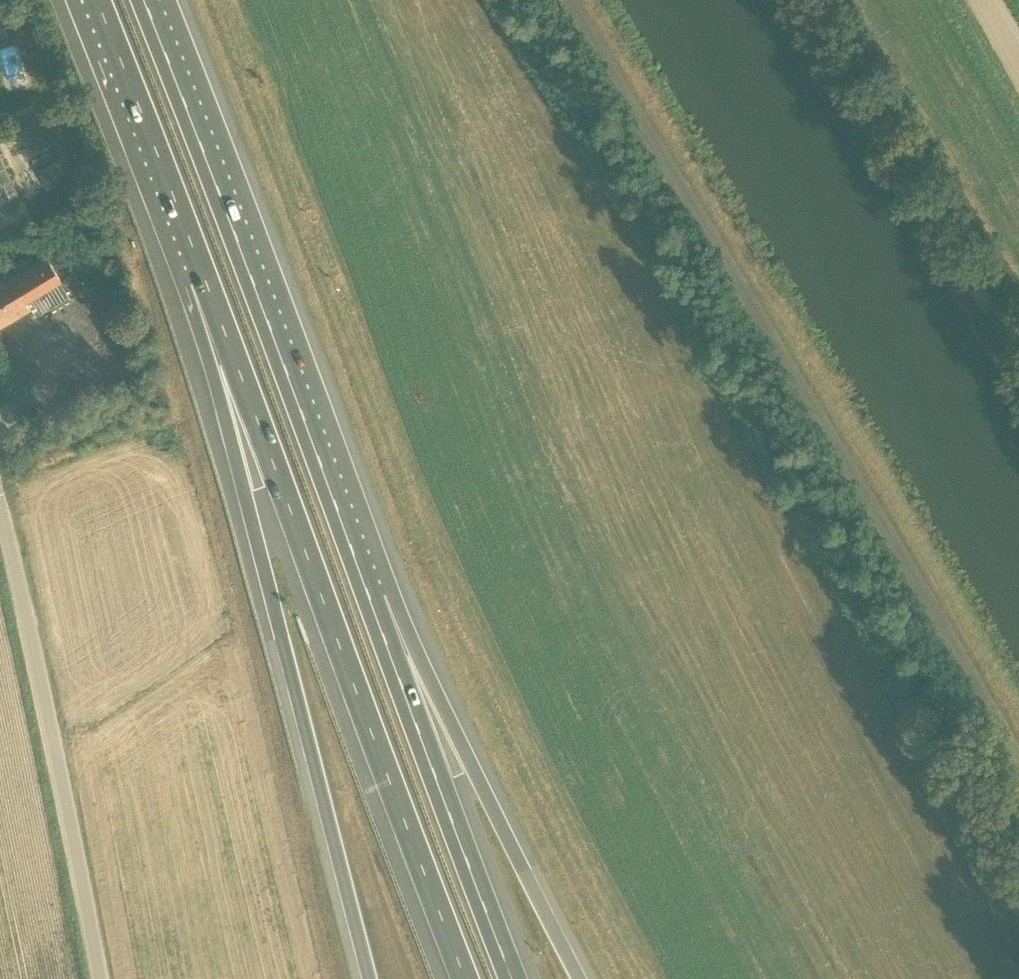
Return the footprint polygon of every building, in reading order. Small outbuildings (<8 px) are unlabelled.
[(17,195),(2,160),(0,155),(0,202),(17,195)] [(61,251),(50,258),(49,256),(19,274),(14,266),(6,271),(4,266),(0,268),(0,328),(32,309),(37,317),(69,298),(71,300),(72,300),(62,283),(64,281),(63,281),(75,274),(61,251)]
